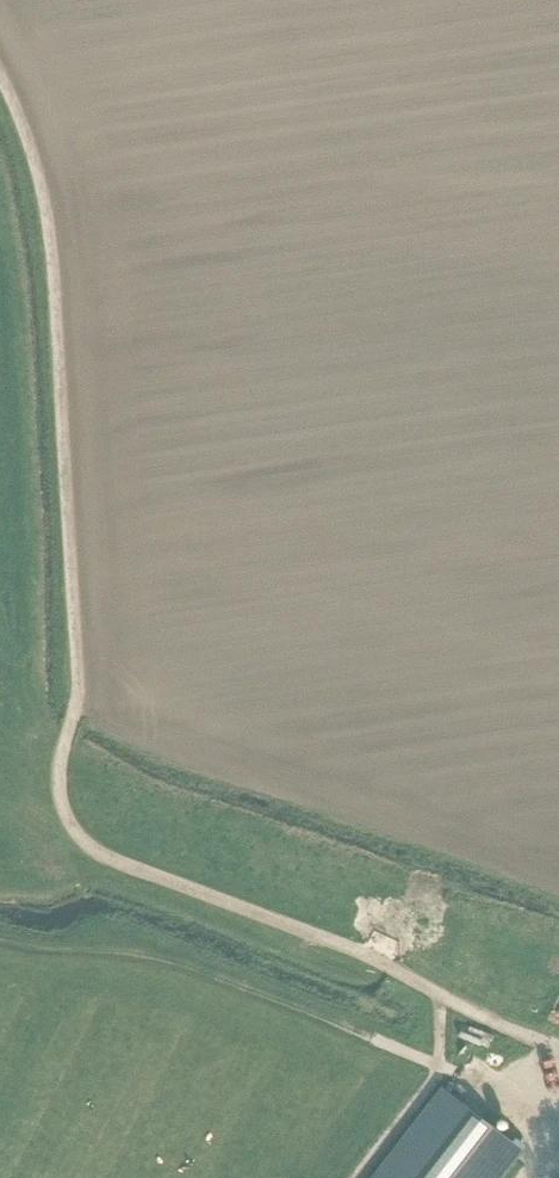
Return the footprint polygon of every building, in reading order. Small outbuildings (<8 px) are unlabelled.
[(522,1147),(443,1086),(371,1177),(498,1177),(522,1147)]
